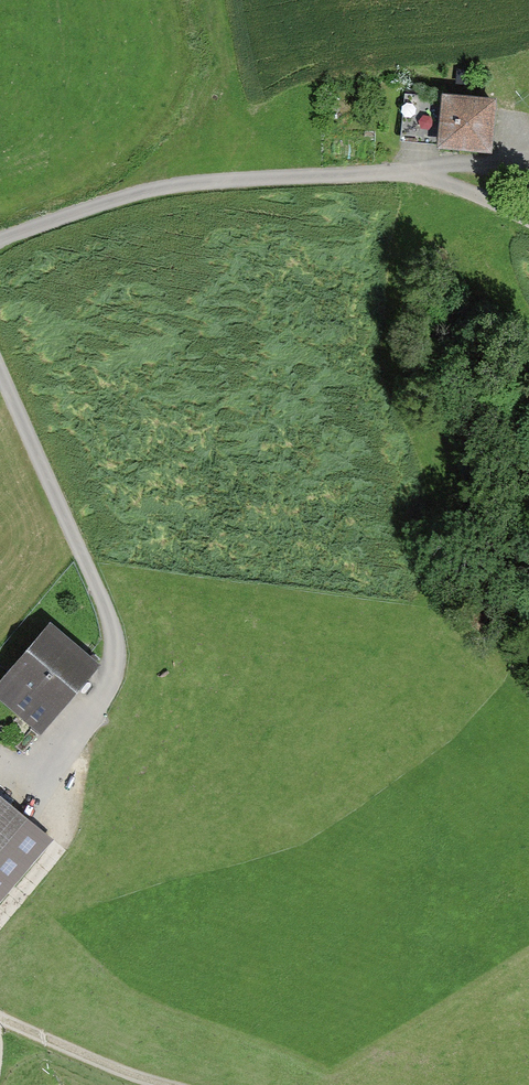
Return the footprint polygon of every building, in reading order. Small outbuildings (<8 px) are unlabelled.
[(440,148),(444,100),(405,96),(401,145),(440,148)] [(499,104),(444,100),(440,148),(440,153),(494,158),(499,104)] [(0,686),(0,704),(40,739),(99,671),(50,628),(0,686)] [(26,822),(0,801),(0,853),(26,822)] [(0,853),(0,904),(51,843),(26,822),(0,853)]
